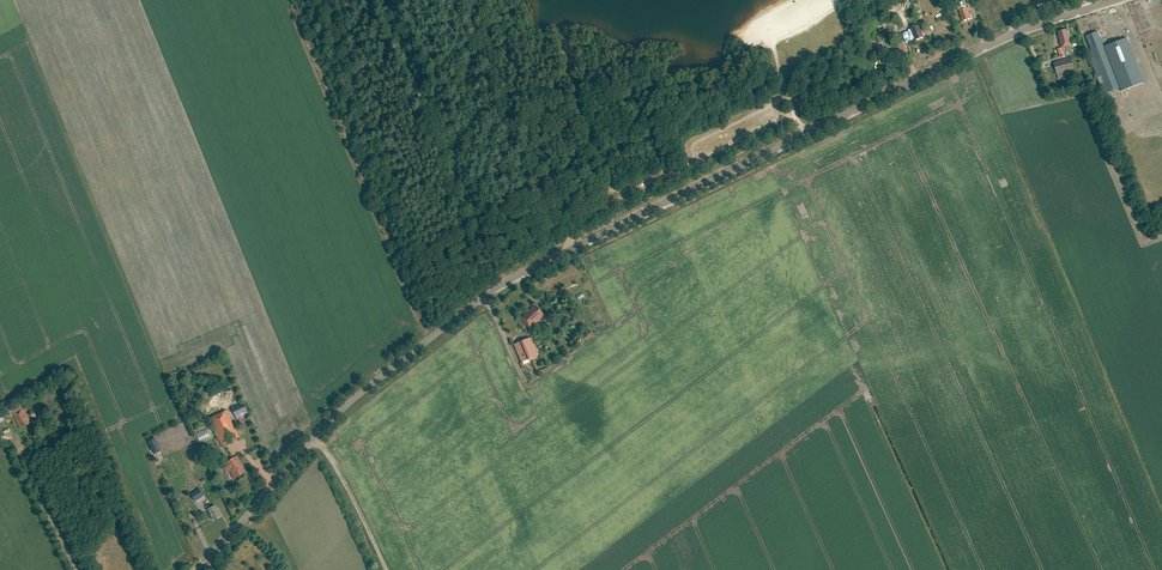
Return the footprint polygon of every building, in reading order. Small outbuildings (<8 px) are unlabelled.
[(968,12),(970,11),(969,7),(959,10),(963,20),(970,18),(968,12)] [(896,35),(893,28),(897,27),(894,19),(891,20),(889,17),(885,19),(889,29),(875,35),(879,43),(896,35)] [(920,25),(911,28),(916,40),(924,36),(920,25)] [(1058,31),(1059,35),(1058,35),(1061,45),(1070,43),(1067,33),(1066,33),(1065,29),(1058,31)] [(1119,87),(1103,47),(1097,30),(1086,35),(1092,52),(1088,53),(1104,93),(1119,87)] [(1103,47),(1119,87),(1120,87),(1122,91),(1144,82),(1127,38),(1103,47)] [(1070,57),(1053,61),(1056,73),(1073,69),(1070,57)] [(530,329),(537,322),(539,323),(540,323),(543,320),(546,324),(549,321),(544,316),(544,315),(535,305),(520,319),(530,329)] [(514,344),(522,362),(539,355),(531,336),(514,344)] [(25,416),(26,416),(23,410),(13,415),(20,428),(29,423),(25,416)] [(210,418),(222,445),(239,437),(227,410),(210,418)] [(200,442),(211,437),(207,428),(196,433),(200,442)] [(52,438),(56,435),(53,429),(48,431),(52,438)] [(156,437),(148,440),(153,454),(160,451),(156,437)] [(213,437),(201,443),(203,447),(215,442),(213,437)] [(246,472),(241,462),(237,456),(224,463),(225,466),(227,465),(235,478),(246,472)] [(217,467),(223,464),(220,457),(214,460),(217,467)] [(190,493),(195,501),(204,495),(199,488),(190,493)] [(209,504),(206,506),(213,519),(220,515),(215,505),(210,507),(209,504)]
